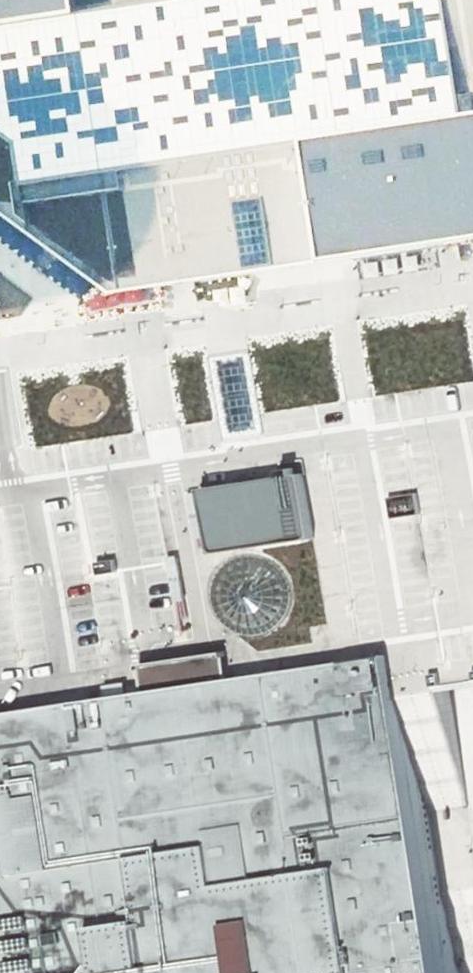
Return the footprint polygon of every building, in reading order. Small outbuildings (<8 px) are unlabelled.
[(460,927),(458,913),(440,797),(424,683),(472,675),(472,0),(0,0),(0,369),(6,368),(10,400),(13,420),(15,432),(15,433),(0,436),(0,864),(8,919),(16,972),(466,972),(460,927)] [(0,864),(0,920),(8,919),(0,864)] [(8,919),(0,920),(0,972),(16,972),(8,919)]
